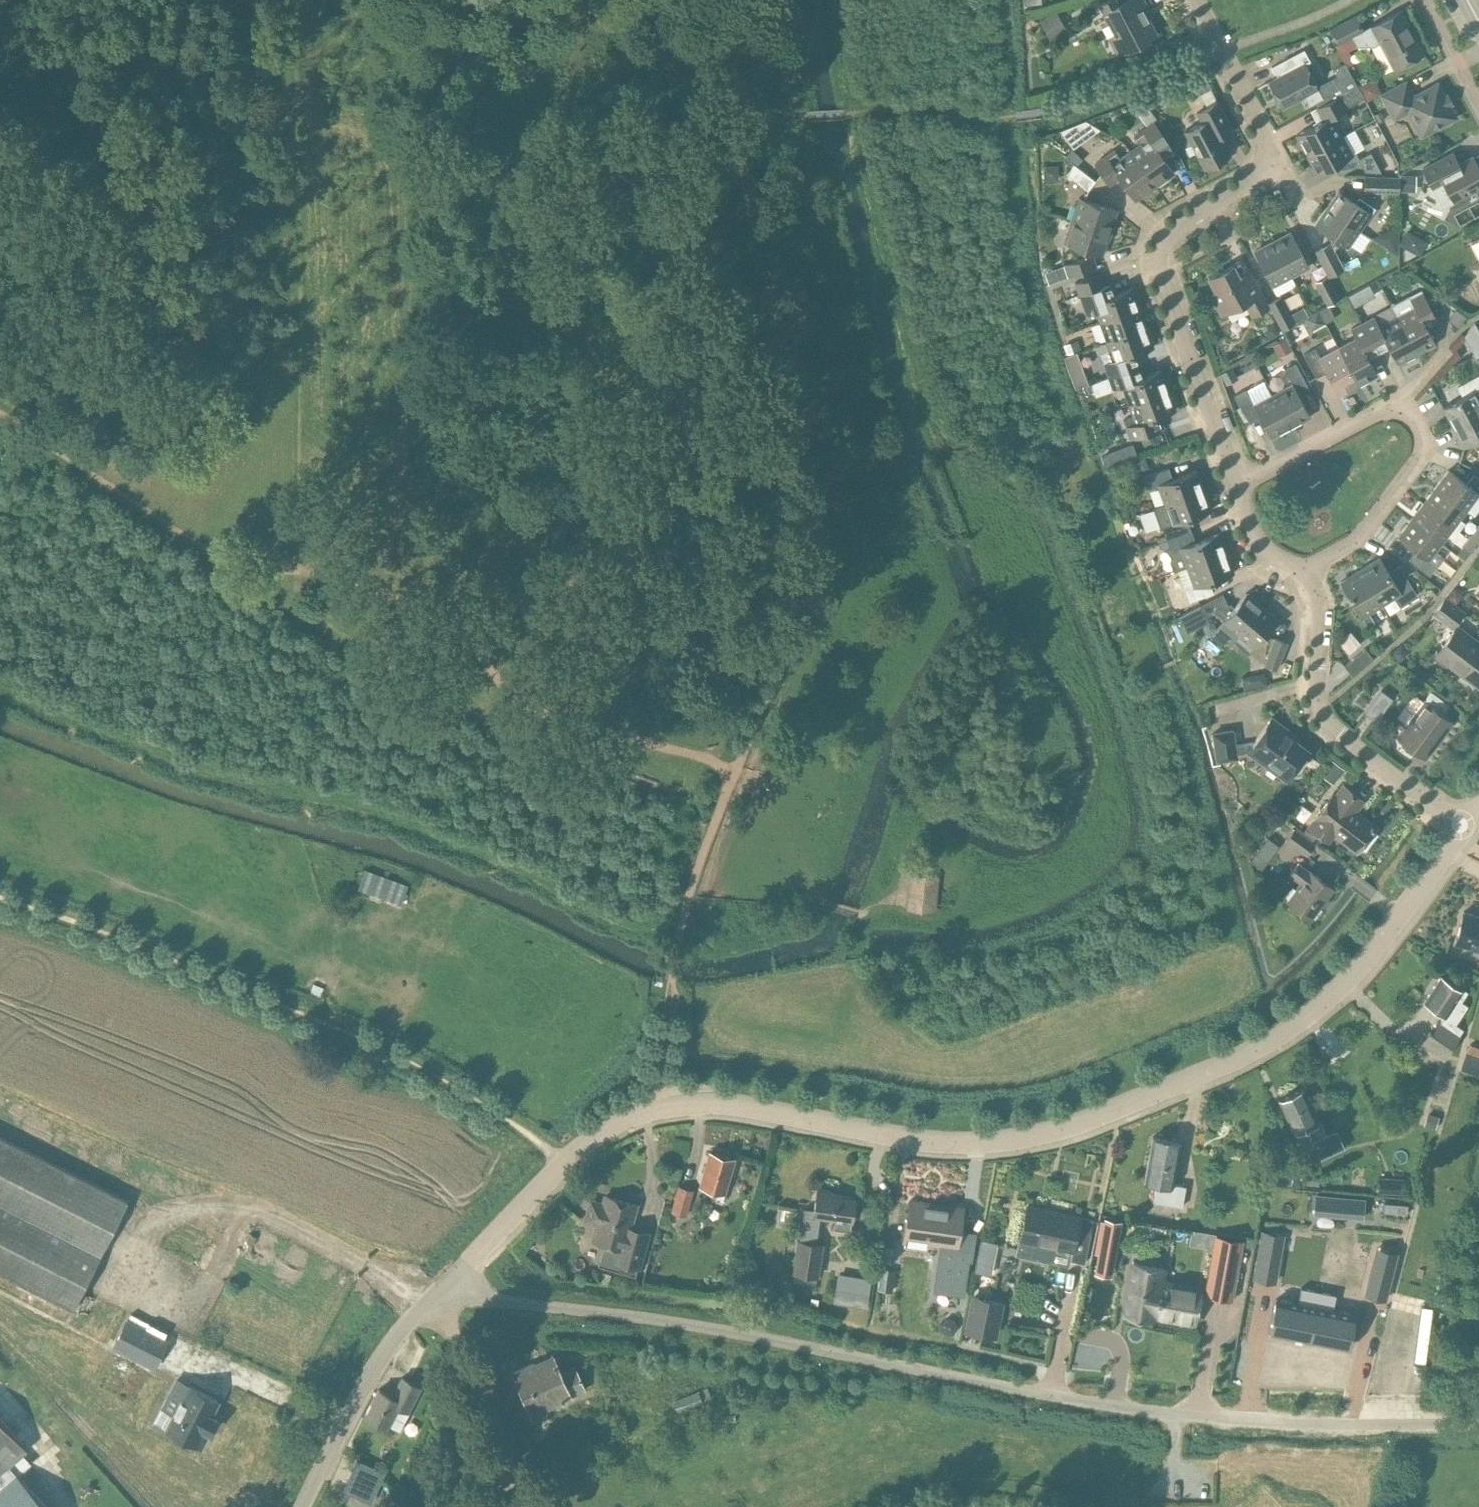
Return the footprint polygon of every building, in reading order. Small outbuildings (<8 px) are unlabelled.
[(1139,43),(1157,34),(1143,8),(1147,6),(1144,0),(1124,0),(1118,3),(1116,0),(1108,0),(1100,4),(1116,34),(1109,38),(1118,54),(1139,43)] [(1037,21),(1048,30),(1056,19),(1044,10),(1037,21)] [(1395,68),(1423,53),(1400,11),(1372,26),(1395,68)] [(1363,30),(1356,16),(1331,29),(1339,44),(1363,30)] [(1305,64),(1310,61),(1304,49),(1272,66),(1278,77),(1269,82),(1282,107),(1304,96),(1309,105),(1323,97),(1305,64)] [(1200,94),(1211,88),(1205,78),(1195,84),(1200,94)] [(1374,78),(1359,86),(1367,101),(1381,94),(1382,93),(1374,78)] [(1405,81),(1388,90),(1382,93),(1381,94),(1394,119),(1409,112),(1409,113),(1418,116),(1427,133),(1457,117),(1438,82),(1413,96),(1405,81)] [(1335,84),(1323,90),(1328,99),(1340,93),(1335,84)] [(1358,86),(1342,94),(1348,107),(1364,98),(1358,86)] [(1201,123),(1185,131),(1195,150),(1204,167),(1230,154),(1218,130),(1229,124),(1218,102),(1211,88),(1200,94),(1208,107),(1206,108),(1196,113),(1201,123)] [(1349,108),(1341,94),(1317,107),(1324,120),(1297,135),(1307,154),(1342,136),(1332,117),(1349,108)] [(1154,96),(1146,100),(1150,108),(1158,104),(1154,96)] [(1144,98),(1134,103),(1143,123),(1154,119),(1144,98)] [(1062,129),(1068,144),(1094,134),(1088,118),(1062,129)] [(1168,142),(1157,126),(1153,122),(1134,135),(1140,144),(1130,151),(1155,185),(1174,172),(1158,150),(1168,142)] [(1353,155),(1342,136),(1307,154),(1317,174),(1335,165),(1353,155)] [(1066,144),(1061,149),(1077,163),(1082,158),(1066,144)] [(1155,185),(1130,151),(1120,158),(1114,150),(1095,163),(1110,184),(1120,177),(1136,199),(1155,185)] [(1371,152),(1359,159),(1366,172),(1381,172),(1371,152)] [(1453,200),(1454,201),(1478,188),(1478,168),(1473,156),(1453,167),(1447,156),(1423,168),(1433,188),(1443,206),(1453,200)] [(1074,163),(1066,173),(1088,191),(1096,180),(1074,163)] [(1059,180),(1058,166),(1043,167),(1044,181),(1059,180)] [(1399,176),(1399,177),(1398,191),(1416,192),(1416,176),(1399,176)] [(1398,191),(1399,177),(1376,177),(1375,192),(1398,192),(1398,191)] [(1340,191),(1328,208),(1359,229),(1371,212),(1340,191)] [(1072,219),(1109,232),(1117,210),(1079,198),(1072,219)] [(1347,246),(1359,229),(1328,208),(1316,225),(1332,236),(1347,246)] [(1109,232),(1072,219),(1065,241),(1102,254),(1109,232)] [(1399,224),(1371,238),(1399,256),(1399,224)] [(1407,230),(1399,244),(1420,255),(1428,241),(1407,230)] [(1273,242),(1291,276),(1309,266),(1291,232),(1273,242)] [(1254,251),(1272,285),(1277,295),(1296,286),(1291,276),(1273,242),(1254,251)] [(1316,251),(1330,277),(1344,269),(1330,244),(1316,251)] [(1069,276),(1077,273),(1096,267),(1092,255),(1065,264),(1069,276)] [(1270,306),(1269,305),(1255,278),(1244,284),(1233,265),(1209,278),(1217,292),(1211,295),(1221,314),(1245,301),(1253,315),(1270,306)] [(1096,312),(1100,322),(1140,308),(1133,287),(1108,296),(1100,274),(1075,282),(1084,306),(1087,315),(1096,312)] [(1328,305),(1338,300),(1327,278),(1316,284),(1328,305)] [(1413,307),(1397,316),(1417,353),(1436,343),(1423,320),(1434,314),(1422,292),(1409,299),(1413,307)] [(1269,305),(1270,306),(1282,330),(1293,324),(1280,300),(1269,305)] [(1147,327),(1140,308),(1100,322),(1107,341),(1147,327)] [(1308,315),(1303,317),(1304,318),(1311,331),(1325,323),(1318,309),(1308,315)] [(1417,353),(1397,316),(1377,326),(1373,318),(1363,323),(1375,346),(1386,340),(1398,363),(1417,353)] [(1268,326),(1265,334),(1269,340),(1280,333),(1274,323),(1268,326)] [(1292,341),(1307,333),(1302,323),(1287,331),(1292,341)] [(1375,346),(1363,323),(1352,328),(1357,337),(1338,347),(1358,384),(1377,374),(1365,351),(1375,346)] [(1465,336),(1466,339),(1478,332),(1478,330),(1475,323),(1465,336)] [(1154,347),(1147,327),(1107,341),(1110,350),(1100,353),(1104,363),(1108,376),(1133,367),(1129,356),(1154,347)] [(1286,338),(1272,346),(1279,358),(1292,350),(1286,338)] [(1078,340),(1064,345),(1068,354),(1081,349),(1078,340)] [(1304,354),(1307,359),(1317,377),(1327,371),(1339,394),(1358,384),(1338,347),(1319,357),(1314,349),(1304,354)] [(1273,395),(1291,427),(1310,417),(1297,390),(1307,385),(1295,363),(1284,369),(1292,385),(1273,395)] [(1137,378),(1133,367),(1108,376),(1113,388),(1122,384),(1129,403),(1169,389),(1162,369),(1137,378)] [(1232,368),(1220,374),(1226,385),(1238,379),(1232,368)] [(1464,382),(1470,393),(1443,407),(1454,427),(1478,414),(1478,375),(1464,382)] [(1124,419),(1126,426),(1131,438),(1137,436),(1163,427),(1159,416),(1176,410),(1169,389),(1129,403),(1133,415),(1124,419)] [(1255,405),(1246,389),(1234,395),(1246,417),(1257,411),(1271,438),(1291,427),(1273,395),(1255,405)] [(1454,427),(1464,447),(1478,439),(1478,414),(1454,427)] [(1120,449),(1103,454),(1106,464),(1123,458),(1120,449)] [(1169,467),(1150,474),(1144,476),(1149,488),(1158,485),(1165,504),(1204,490),(1197,470),(1173,478),(1169,467)] [(1474,474),(1467,484),(1449,470),(1435,488),(1466,511),(1478,494),(1478,478),(1474,474)] [(1466,511),(1435,488),(1423,503),(1459,530),(1465,522),(1460,519),(1466,511)] [(1212,510),(1204,490),(1165,504),(1156,507),(1164,530),(1159,532),(1157,537),(1158,541),(1191,530),(1187,519),(1212,510)] [(1463,534),(1459,530),(1423,503),(1411,520),(1441,543),(1448,535),(1457,542),(1463,534)] [(1441,543),(1411,520),(1398,536),(1416,550),(1409,560),(1428,574),(1442,555),(1436,551),(1441,543)] [(1475,531),(1469,538),(1475,542),(1478,537),(1478,526),(1475,531)] [(1180,548),(1187,567),(1227,552),(1220,532),(1195,541),(1191,530),(1158,541),(1160,547),(1165,550),(1170,548),(1171,551),(1180,548)] [(1475,542),(1469,538),(1463,547),(1468,551),(1475,542)] [(1234,573),(1227,552),(1187,567),(1194,586),(1184,589),(1188,602),(1195,599),(1214,593),(1209,581),(1234,573)] [(1416,594),(1414,589),(1403,572),(1393,578),(1380,558),(1360,570),(1382,605),(1396,597),(1400,604),(1416,594)] [(1382,605),(1360,570),(1341,582),(1368,626),(1374,622),(1369,613),(1382,605)] [(1454,588),(1447,597),(1456,604),(1463,595),(1454,588)] [(1223,593),(1200,605),(1206,616),(1228,605),(1223,593)] [(1223,620),(1224,621),(1211,636),(1226,649),(1239,634),(1262,606),(1246,593),(1223,620)] [(1434,612),(1446,622),(1452,626),(1463,612),(1444,598),(1434,612)] [(1181,614),(1179,616),(1187,633),(1209,622),(1206,616),(1200,605),(1181,614)] [(1262,606),(1239,634),(1254,647),(1278,620),(1262,606)] [(1478,643),(1456,626),(1436,653),(1476,683),(1478,678),(1478,643)] [(1287,643),(1275,638),(1265,664),(1277,669),(1287,643)] [(1401,644),(1391,652),(1399,662),(1405,657),(1406,650),(1401,644)] [(1345,666),(1353,675),(1373,658),(1365,648),(1345,666)] [(1265,671),(1241,677),(1244,690),(1267,684),(1265,671)] [(1381,691),(1377,697),(1365,713),(1376,721),(1392,699),(1381,691)] [(1431,691),(1424,700),(1397,737),(1426,758),(1453,722),(1442,714),(1449,704),(1431,691)] [(1272,717),(1260,733),(1254,742),(1235,744),(1233,729),(1213,732),(1217,760),(1237,757),(1236,753),(1248,752),(1263,762),(1266,758),(1290,776),(1309,750),(1281,730),(1284,726),(1272,717)] [(1332,759),(1320,774),(1334,784),(1345,769),(1332,759)] [(1343,786),(1331,802),(1329,805),(1310,828),(1329,844),(1336,835),(1357,850),(1375,825),(1354,809),(1360,800),(1362,801),(1363,800),(1343,786)] [(1315,844),(1293,827),(1286,839),(1306,855),(1315,844)] [(1268,837),(1250,861),(1262,869),(1279,846),(1268,837)] [(1289,875),(1299,883),(1287,900),(1311,918),(1333,888),(1299,862),(1289,875)] [(407,885),(366,870),(359,889),(401,904),(407,885)] [(910,874),(906,910),(936,913),(939,877),(910,874)] [(1475,947),(1478,948),(1478,915),(1464,911),(1456,942),(1475,947)] [(1430,1031),(1422,1044),(1444,1059),(1463,1029),(1456,1024),(1468,1005),(1462,1001),(1468,991),(1463,988),(1462,990),(1441,976),(1424,1001),(1445,1015),(1433,1033),(1430,1031)] [(1470,1044),(1462,1069),(1478,1075),(1478,1047),(1470,1044)] [(1345,1147),(1339,1136),(1337,1131),(1327,1136),(1322,1124),(1320,1120),(1318,1121),(1303,1089),(1280,1100),(1293,1129),(1304,1124),(1321,1159),(1345,1147)] [(1427,1113),(1424,1125),(1436,1129),(1439,1116),(1427,1113)] [(55,1299),(73,1308),(127,1201),(0,1137),(0,1272),(55,1299)] [(1157,1182),(1153,1202),(1181,1207),(1186,1186),(1172,1183),(1180,1142),(1153,1137),(1145,1180),(1157,1182)] [(735,1158),(710,1151),(700,1186),(714,1189),(711,1199),(722,1202),(735,1158)] [(1379,1177),(1379,1192),(1403,1193),(1404,1178),(1379,1177)] [(686,1215),(693,1190),(679,1186),(672,1211),(686,1215)] [(799,1241),(794,1272),(818,1276),(823,1244),(816,1243),(820,1216),(836,1218),(834,1228),(851,1231),(856,1197),(833,1194),(833,1191),(818,1189),(815,1209),(810,1209),(805,1208),(800,1241),(799,1241)] [(1315,1194),(1313,1214),(1363,1219),(1365,1198),(1315,1194)] [(636,1276),(650,1228),(648,1227),(643,1245),(626,1240),(636,1204),(606,1196),(604,1204),(591,1200),(585,1220),(598,1224),(593,1240),(623,1248),(617,1269),(599,1264),(599,1265),(636,1276)] [(910,1200),(904,1242),(906,1242),(907,1234),(945,1240),(944,1245),(957,1247),(963,1207),(910,1200)] [(1028,1206),(1021,1239),(1071,1250),(1069,1259),(1085,1263),(1091,1233),(1094,1220),(1079,1217),(1028,1206)] [(1098,1254),(1094,1273),(1112,1276),(1122,1221),(1104,1218),(1104,1220),(1104,1221),(1098,1254)] [(1263,1227),(1258,1257),(1278,1260),(1283,1229),(1263,1227)] [(1213,1249),(1204,1295),(1233,1300),(1243,1246),(1244,1240),(1216,1235),(1215,1235),(1213,1249)] [(1379,1241),(1372,1275),(1393,1279),(1400,1245),(1379,1241)] [(979,1246),(978,1254),(985,1260),(993,1257),(995,1248),(988,1243),(979,1246)] [(939,1248),(933,1291),(965,1295),(971,1253),(957,1250),(939,1248)] [(1134,1262),(1125,1313),(1152,1318),(1153,1315),(1155,1315),(1161,1281),(1163,1267),(1134,1262)] [(872,1280),(838,1275),(833,1305),(867,1311),(872,1280)] [(1161,1281),(1155,1315),(1194,1322),(1200,1288),(1161,1281)] [(1051,1282),(1045,1288),(1048,1296),(1056,1298),(1062,1291),(1059,1283),(1051,1282)] [(1271,1295),(1266,1326),(1310,1334),(1316,1303),(1318,1291),(1301,1288),(1299,1300),(1271,1295)] [(1319,1291),(1310,1334),(1353,1341),(1359,1310),(1331,1305),(1334,1294),(1319,1291)] [(973,1296),(966,1331),(996,1337),(1003,1302),(973,1296)] [(875,1313),(873,1325),(879,1327),(884,1306),(878,1305),(876,1313),(875,1313)] [(114,1347),(154,1368),(168,1340),(128,1320),(114,1347)] [(586,1389),(576,1366),(561,1373),(553,1354),(514,1372),(532,1413),(586,1389)] [(607,1376),(599,1379),(604,1388),(611,1385),(607,1376)] [(402,1377),(392,1396),(379,1389),(365,1415),(369,1417),(369,1420),(375,1423),(378,1421),(387,1426),(398,1406),(402,1408),(409,1412),(421,1387),(402,1377)] [(153,1422),(167,1429),(201,1447),(209,1432),(210,1433),(217,1418),(211,1415),(218,1400),(175,1379),(153,1422)] [(707,1388),(674,1400),(678,1413),(704,1404),(703,1402),(711,1398),(707,1388)] [(9,1464),(27,1448),(0,1418),(0,1506),(47,1506),(9,1464)] [(345,1490),(363,1498),(372,1502),(385,1472),(377,1469),(358,1460),(345,1490)] [(489,1506),(519,1506),(514,1495),(496,1504),(489,1506)]
